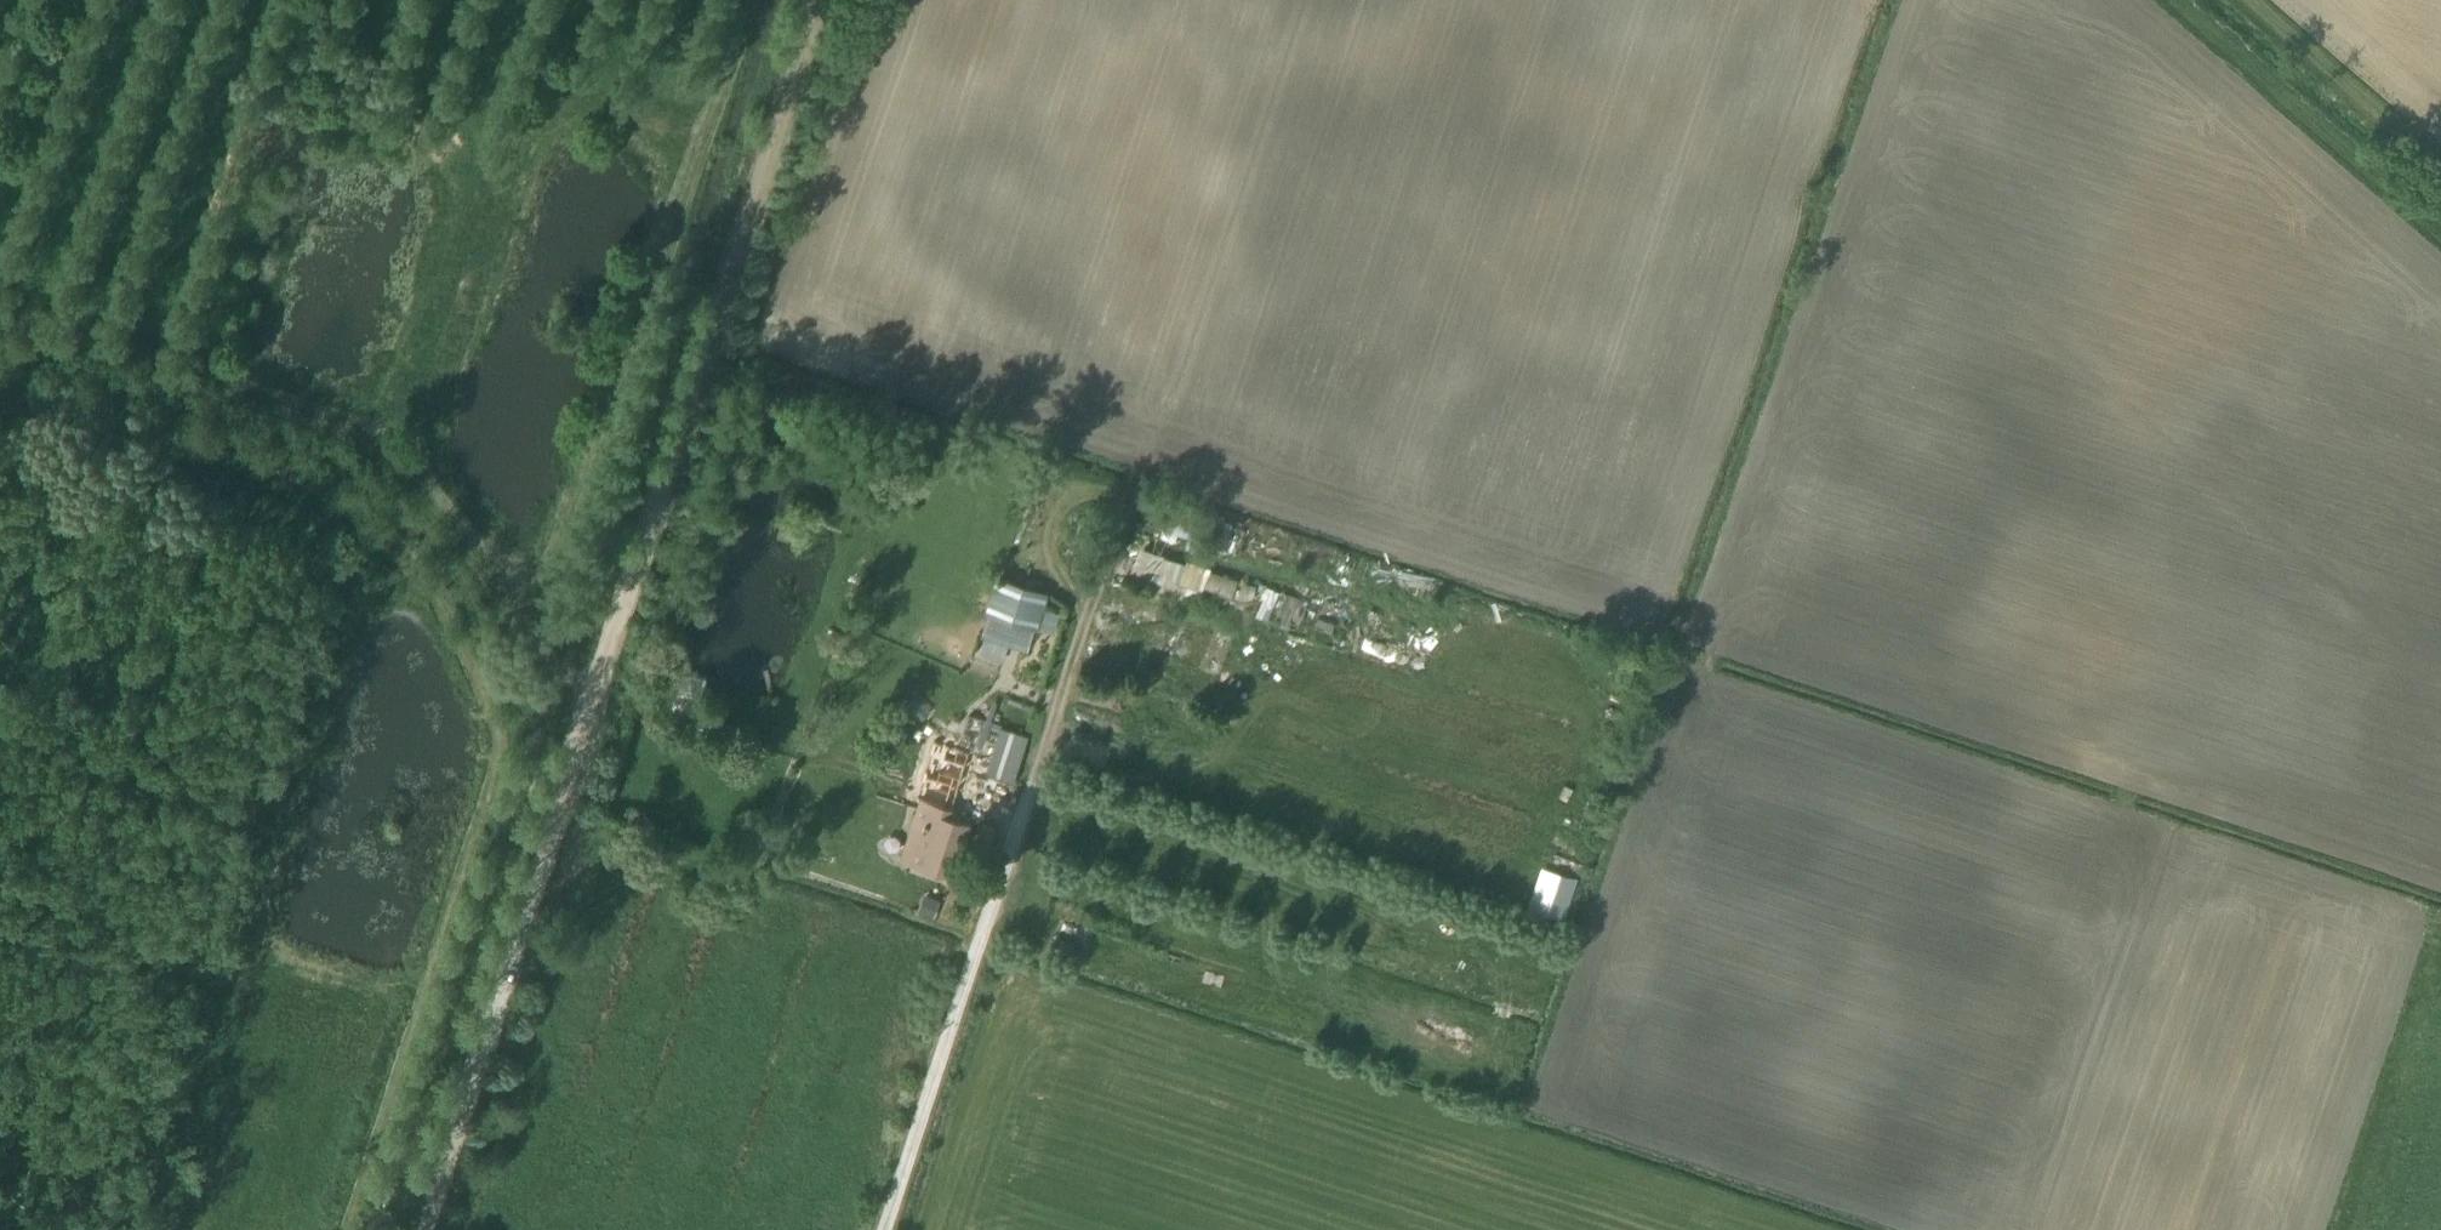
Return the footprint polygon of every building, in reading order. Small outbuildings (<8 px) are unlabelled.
[(1247,530),(1157,498),(1148,523),(1238,554),(1247,530)] [(1120,558),(1115,573),(1207,604),(1286,626),(1296,595),(1210,570),(1211,567),(1185,558),(1184,561),(1138,545),(1132,562),(1120,558)] [(1431,582),(1355,558),(1350,575),(1425,599),(1431,582)] [(995,575),(983,613),(986,614),(979,636),(984,637),(979,653),(1002,660),(1007,644),(1025,650),(1032,628),(1052,634),(1059,612),(1044,608),(1049,592),(995,575)] [(930,709),(913,695),(904,706),(921,720),(930,709)] [(1027,736),(968,713),(953,761),(1012,781),(1027,736)] [(791,782),(773,789),(778,803),(797,795),(791,782)] [(899,859),(952,877),(971,822),(952,815),(954,809),(920,797),(899,859)] [(1535,887),(1565,893),(1570,870),(1540,864),(1535,887)] [(1074,943),(1056,936),(1049,953),(1068,960),(1074,943)]
